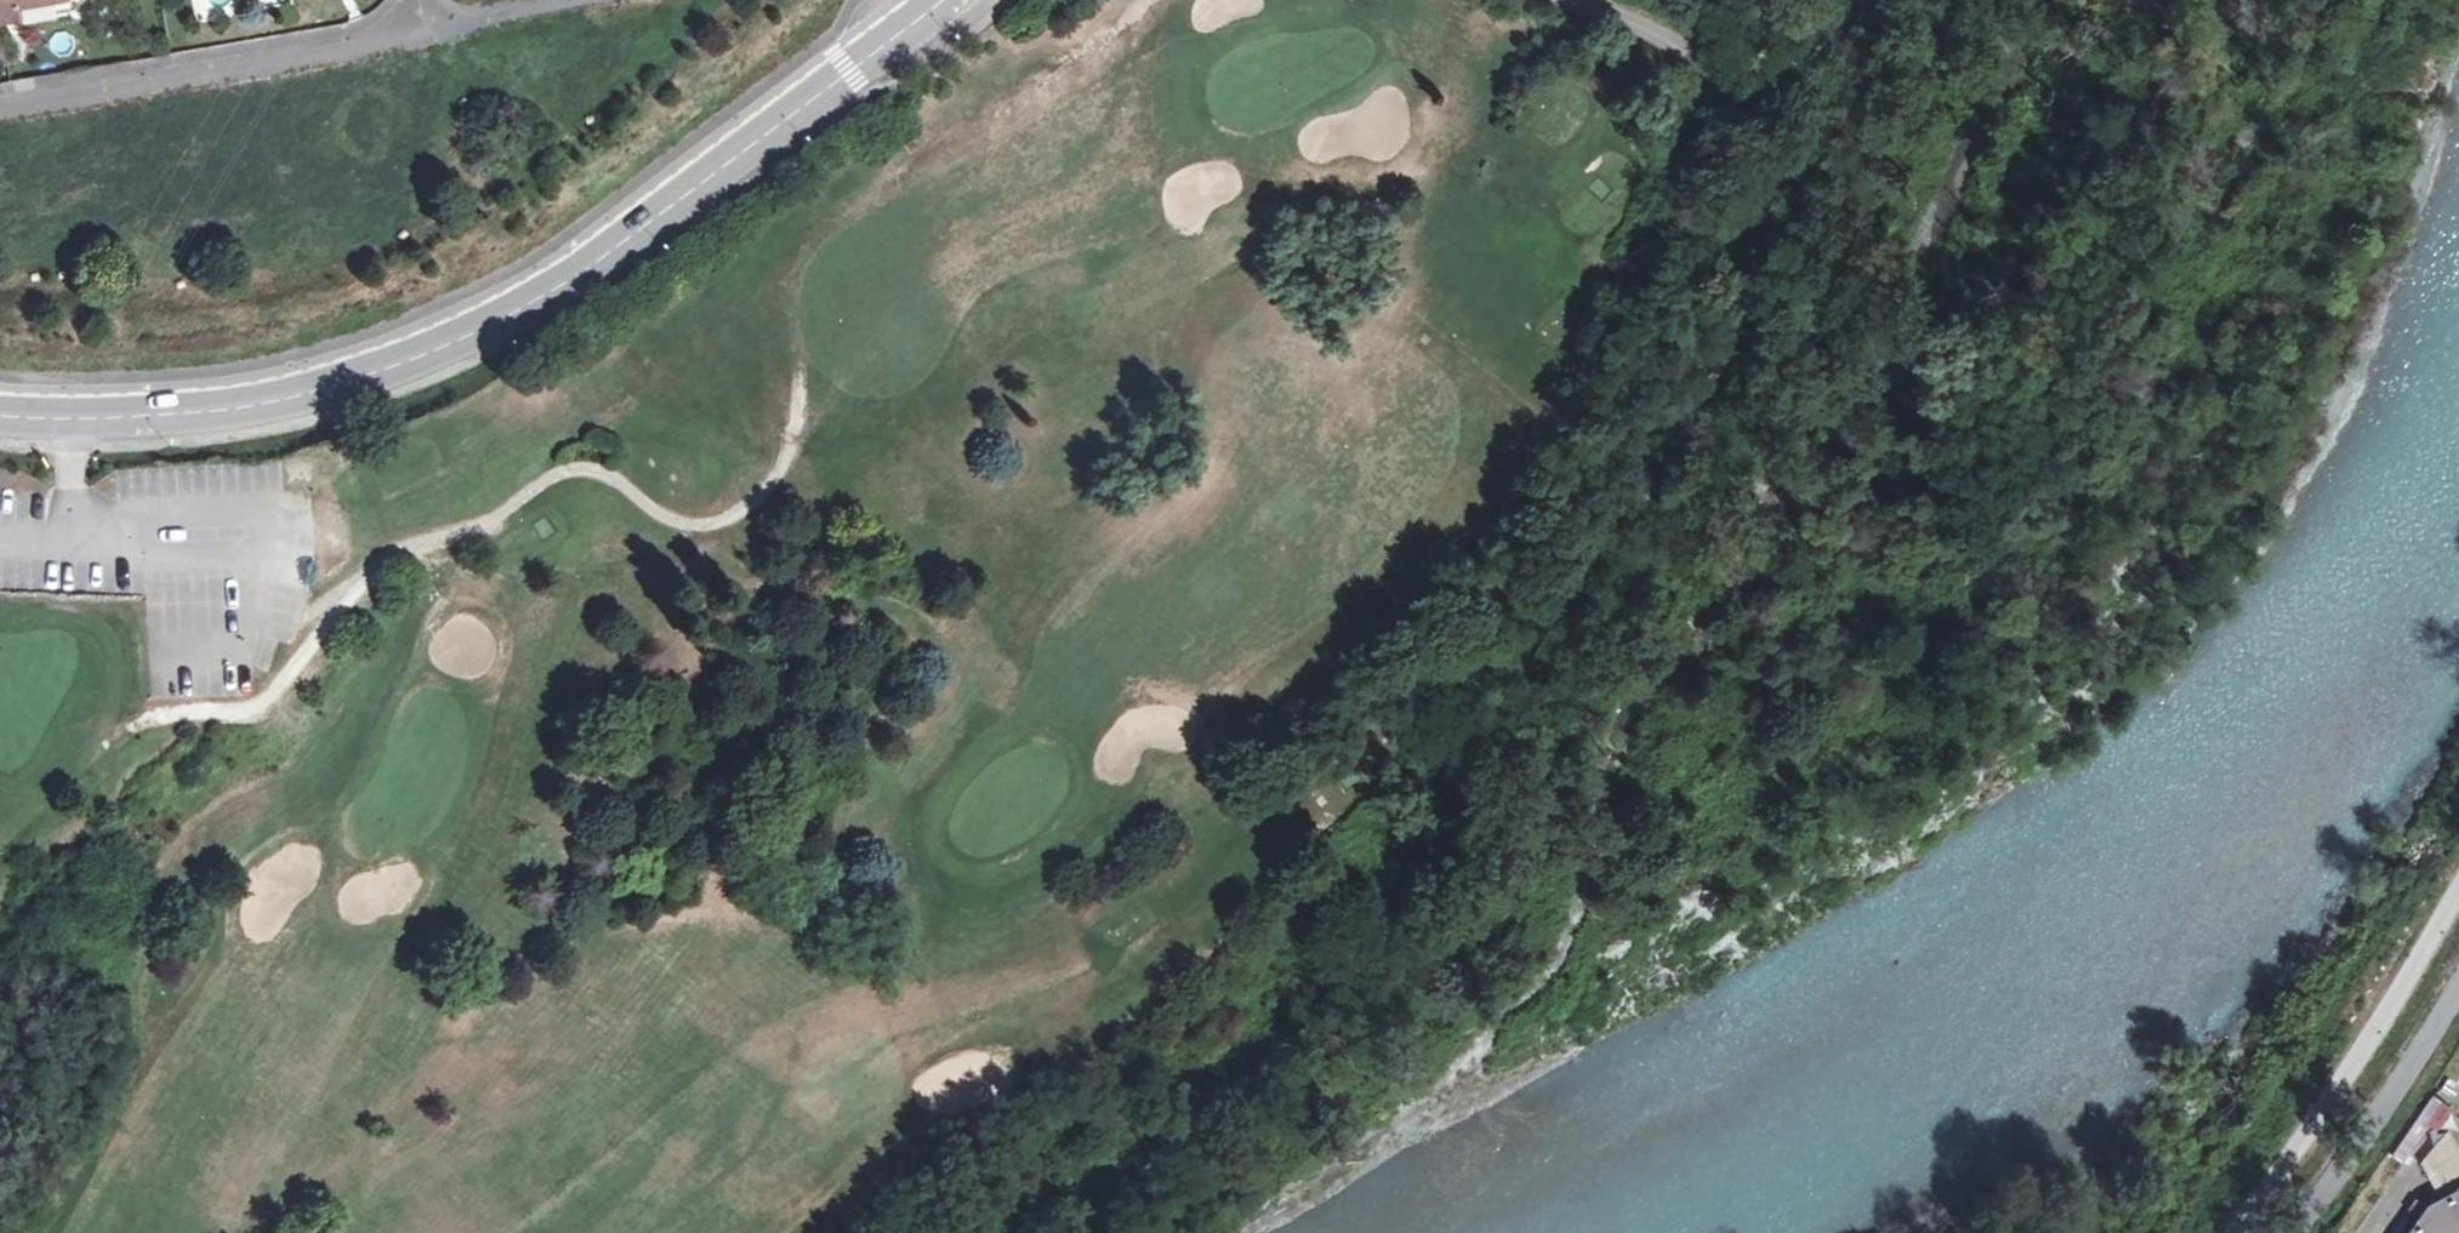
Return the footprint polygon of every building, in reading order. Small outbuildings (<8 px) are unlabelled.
[(14,8),(62,0),(0,0),(0,10),(14,8)] [(2432,1096),(2419,1120),(2441,1132),(2454,1108),(2432,1096)] [(2431,1204),(2409,1232),(2458,1232),(2458,1188),(2431,1204)]
